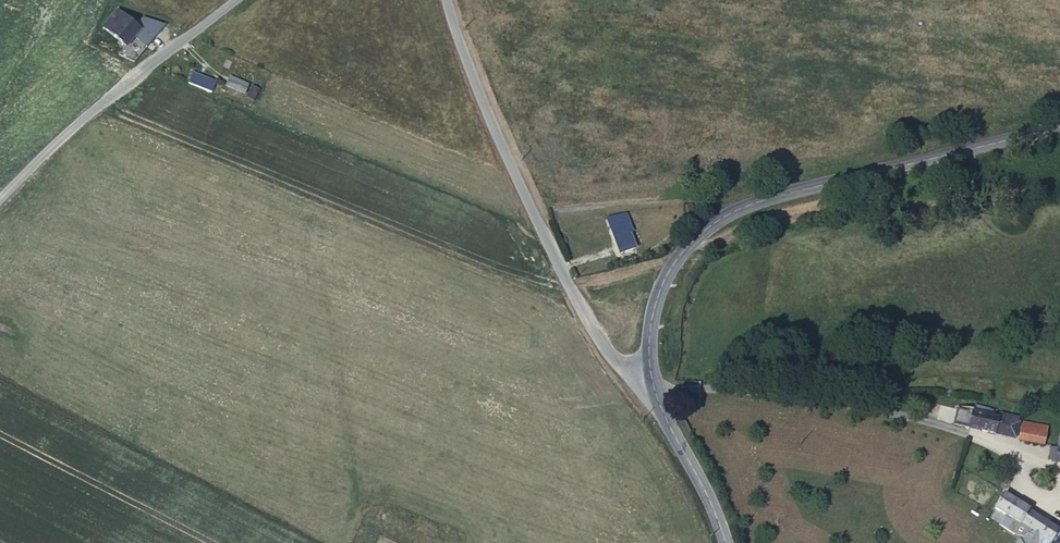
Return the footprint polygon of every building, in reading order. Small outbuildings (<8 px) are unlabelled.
[(122,15),(132,5),(136,10),(140,6),(147,12),(159,0),(107,0),(122,15)] [(213,46),(195,37),(191,47),(209,55),(213,46)] [(192,75),(189,87),(215,92),(217,80),(192,75)] [(1045,426),(1045,441),(1059,442),(1059,427),(1045,426)] [(972,433),(969,443),(1001,451),(1004,440),(972,433)] [(1045,525),(1049,520),(1058,508),(1003,471),(996,482),(1016,495),(1012,503),(1018,507),(1038,520),(1045,525)] [(1038,520),(1018,507),(1003,530),(1021,542),(1038,520)] [(1059,527),(1059,509),(1058,508),(1049,520),(1059,527)]
